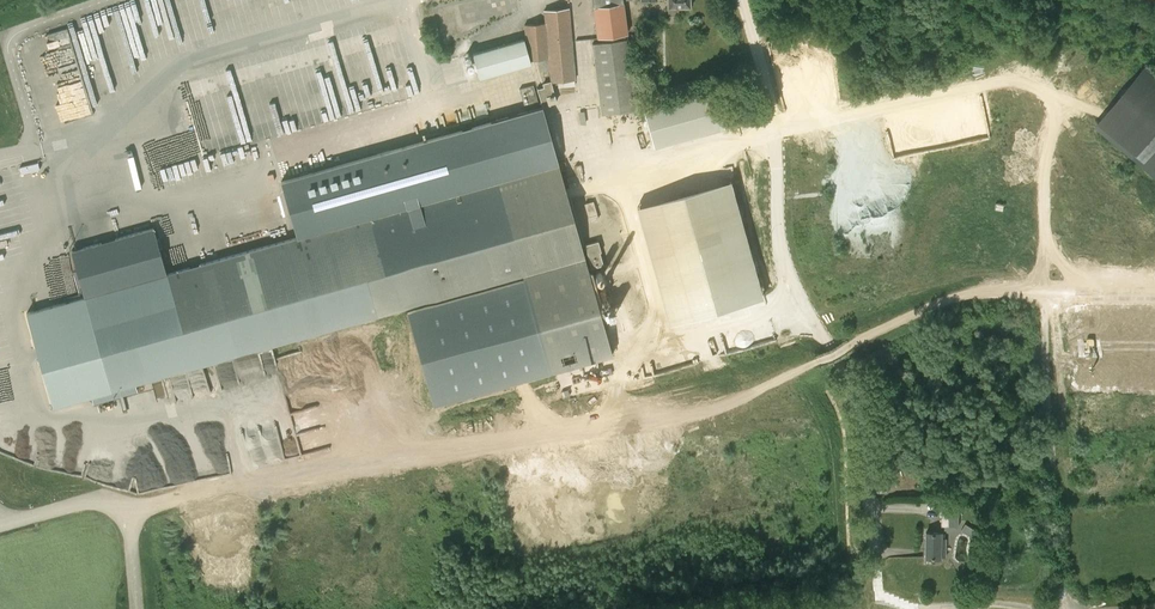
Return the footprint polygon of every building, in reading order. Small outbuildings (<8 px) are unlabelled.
[(458,2),(462,22),(517,11),(515,0),(470,0),(458,2)] [(627,33),(624,2),(593,6),(597,38),(627,33)] [(529,63),(548,62),(549,83),(573,81),(568,9),(544,11),(545,26),(526,27),(529,63)] [(181,158),(423,95),(406,28),(376,36),(371,16),(190,63),(194,80),(163,88),(181,158)] [(65,28),(39,37),(46,56),(72,47),(65,28)] [(629,38),(591,43),(601,114),(639,109),(629,38)] [(522,41),(473,55),(480,80),(530,66),(529,63),(522,41)] [(1142,63),(1094,121),(1141,159),(1154,155),(1154,73),(1142,63)] [(547,109),(555,107),(549,85),(542,87),(544,92),(537,94),(539,103),(545,101),(547,109)] [(533,86),(519,90),(524,108),(538,104),(533,86)] [(645,108),(654,145),(725,126),(716,90),(645,108)] [(110,391),(345,325),(522,275),(523,279),(407,312),(433,406),(612,355),(542,107),(281,181),(297,237),(166,273),(153,227),(71,251),(110,391)] [(730,179),(637,206),(669,323),(763,297),(730,179)] [(584,204),(589,222),(598,219),(593,201),(584,204)] [(598,241),(585,245),(591,268),(603,264),(600,252),(601,251),(598,241)] [(77,412),(64,415),(66,424),(79,421),(77,412)] [(943,529),(959,530),(960,507),(944,506),(943,529)] [(926,533),(925,557),(945,557),(945,538),(940,538),(940,533),(926,533)]
